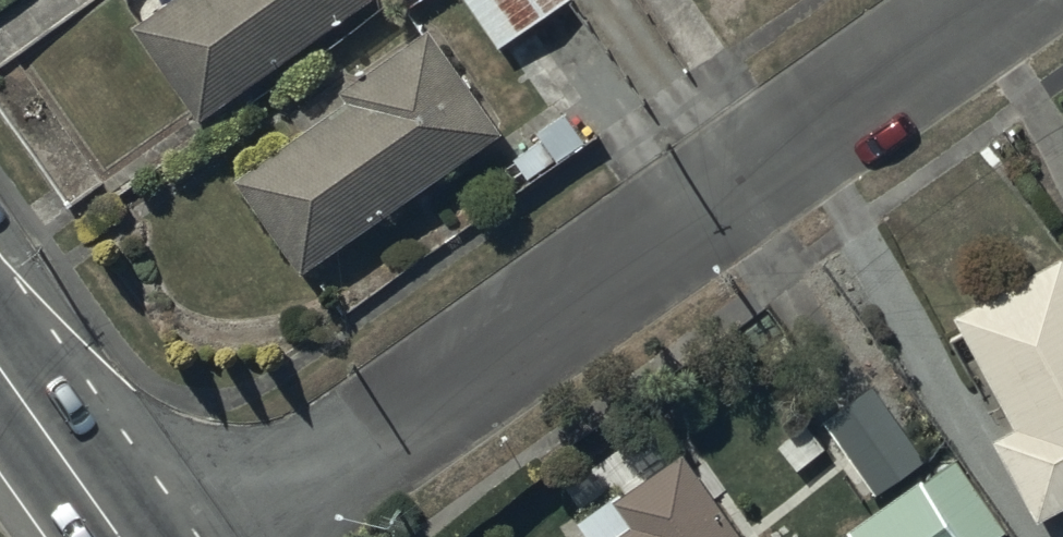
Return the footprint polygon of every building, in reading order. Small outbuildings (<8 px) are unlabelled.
[(351,0),(159,0),(137,16),(204,107),(351,0)] [(498,45),(566,0),(468,0),(498,45)] [(307,263),(506,119),(430,15),(341,80),(346,87),(237,166),(307,263)] [(958,304),(1019,414),(997,425),(1044,510),(1062,499),(1062,246),(958,304)] [(874,384),(826,419),(880,491),(927,455),(874,384)] [(688,438),(582,512),(599,536),(756,536),(688,438)] [(922,474),(852,522),(863,536),(995,536),(1007,529),(956,456),(925,478),(922,474)]
